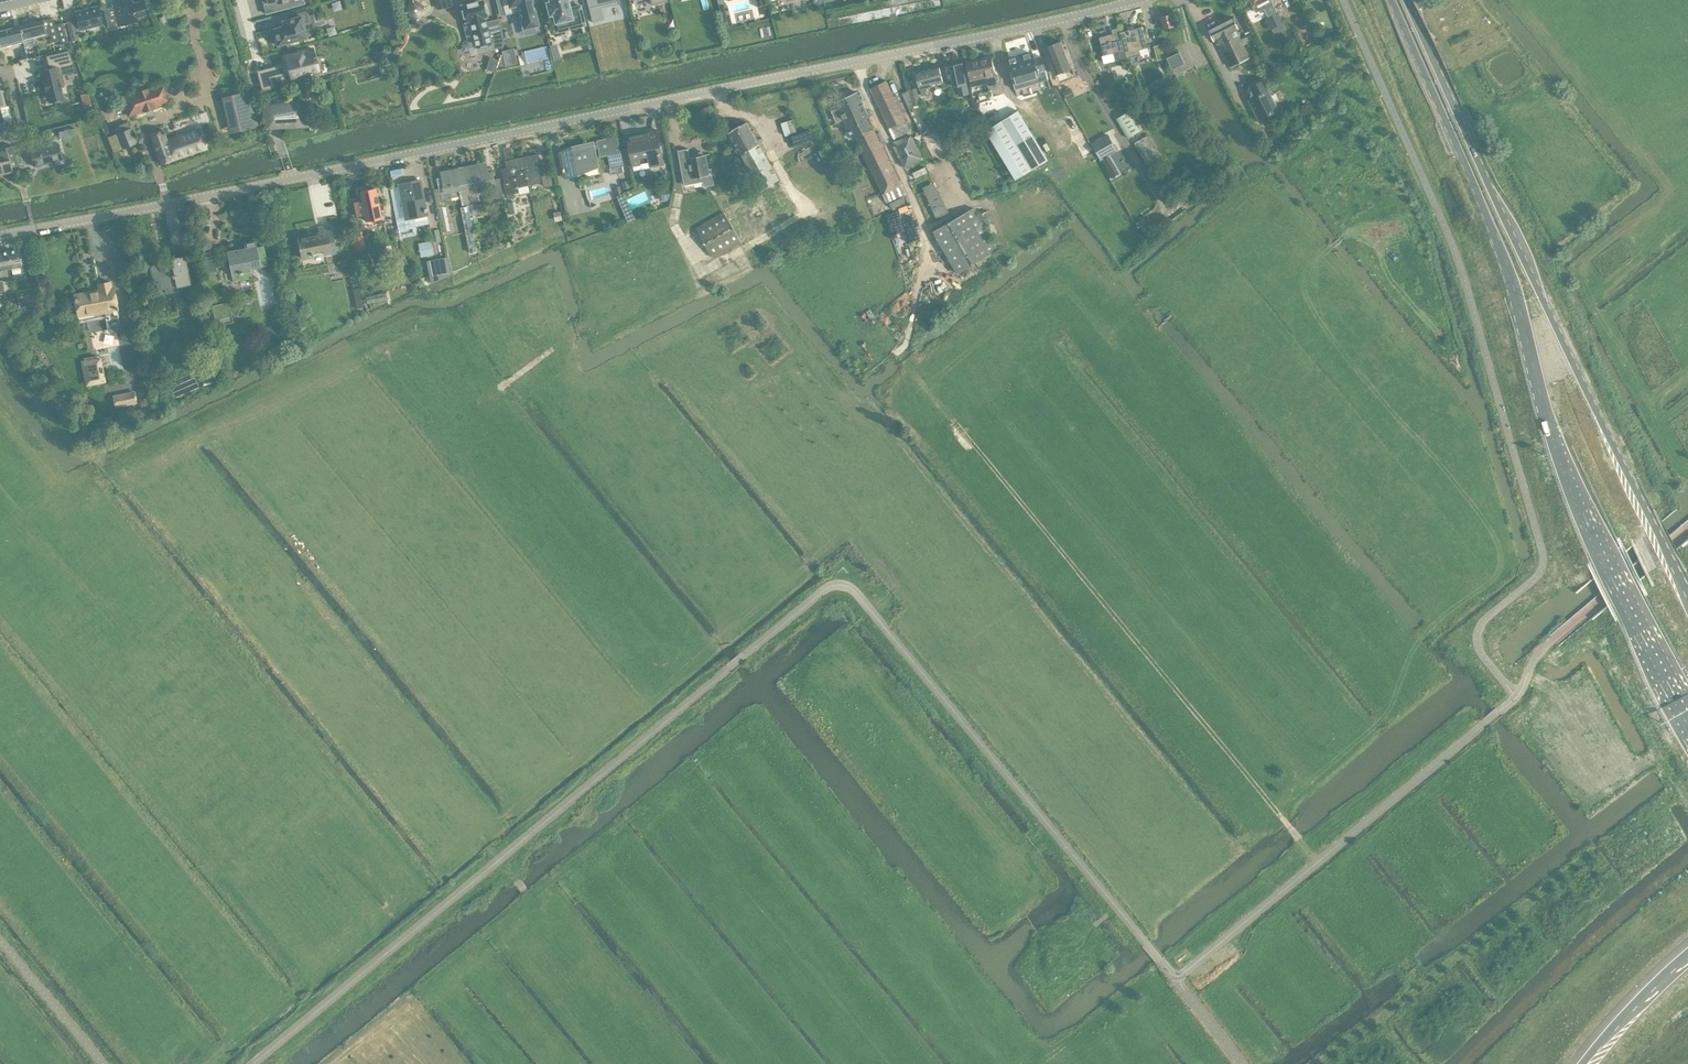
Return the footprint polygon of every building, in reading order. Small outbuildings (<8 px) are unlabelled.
[(119,25),(137,20),(136,17),(146,15),(143,1),(132,3),(131,0),(123,0),(114,2),(117,15),(106,18),(108,24),(119,21),(119,25)] [(266,14),(304,3),(303,0),(267,0),(267,3),(263,4),(266,14)] [(424,7),(413,0),(403,16),(407,18),(410,14),(413,10),(420,14),(424,7)] [(504,41),(501,31),(488,34),(485,22),(482,22),(481,18),(486,17),(485,12),(487,12),(485,3),(483,4),(482,0),(481,0),(461,5),(465,22),(469,21),(476,47),(493,42),(494,49),(502,47),(504,41)] [(531,0),(502,0),(505,15),(518,12),(522,28),(534,25),(537,24),(531,0)] [(555,23),(560,22),(562,30),(585,24),(580,5),(569,8),(569,7),(570,7),(569,6),(568,1),(568,0),(567,0),(545,0),(546,3),(549,15),(553,14),(555,23)] [(912,2),(914,10),(943,4),(942,0),(921,0),(912,2)] [(1253,6),(1256,12),(1261,9),(1273,3),(1271,0),(1250,0),(1253,6)] [(1275,4),(1262,11),(1271,28),(1284,21),(1275,4)] [(76,12),(80,29),(101,24),(97,7),(76,12)] [(1164,29),(1176,26),(1172,13),(1161,16),(1164,29)] [(278,44),(307,36),(301,16),(282,21),(284,26),(274,29),(278,44)] [(54,24),(53,18),(19,26),(23,41),(46,35),(45,33),(49,32),(52,42),(59,40),(55,24),(54,24)] [(1232,43),(1253,33),(1252,33),(1240,39),(1236,30),(1238,28),(1233,18),(1219,25),(1224,34),(1225,34),(1229,39),(1230,39),(1232,43)] [(71,41),(79,39),(74,20),(67,21),(71,41)] [(55,24),(59,40),(60,44),(69,42),(61,23),(55,24)] [(1224,34),(1219,25),(1209,30),(1214,40),(1215,40),(1217,45),(1220,44),(1231,67),(1250,57),(1243,45),(1255,39),(1253,33),(1232,43),(1230,39),(1229,39),(1225,34),(1224,34)] [(19,26),(0,31),(0,47),(23,41),(19,26)] [(1142,27),(1120,32),(1126,58),(1151,51),(1150,47),(1148,47),(1148,45),(1147,45),(1142,27)] [(1103,55),(1105,63),(1126,58),(1120,32),(1119,28),(1112,30),(1113,34),(1100,37),(1104,55),(1103,55)] [(1057,74),(1071,68),(1060,41),(1046,47),(1057,74)] [(1158,59),(1167,57),(1163,42),(1155,44),(1158,59)] [(312,45),(283,53),(290,80),(307,76),(306,73),(319,70),(316,58),(312,45)] [(15,51),(17,60),(21,59),(21,60),(27,58),(25,48),(15,51)] [(513,49),(502,52),(505,64),(505,66),(516,63),(513,49)] [(49,68),(41,70),(49,103),(64,99),(61,85),(64,84),(62,74),(76,71),(68,50),(46,56),(49,68)] [(1031,51),(1007,59),(1016,87),(1050,77),(1042,57),(1033,59),(1031,51)] [(1172,69),(1184,63),(1179,53),(1168,58),(1172,69)] [(989,86),(997,84),(992,57),(966,62),(969,79),(987,76),(989,86)] [(954,86),(956,86),(958,97),(968,95),(966,84),(961,63),(946,67),(948,77),(952,76),(954,86)] [(277,69),(258,74),(263,91),(274,88),(272,79),(286,75),(283,64),(276,66),(277,69)] [(926,69),(931,87),(943,84),(939,66),(926,69)] [(931,87),(926,69),(915,71),(919,89),(920,89),(921,95),(929,94),(927,88),(931,87)] [(893,139),(911,130),(886,80),(871,88),(889,128),(888,128),(893,139)] [(1256,96),(1249,99),(1259,119),(1278,110),(1263,80),(1250,86),(1256,96)] [(127,96),(133,114),(167,103),(161,85),(127,96)] [(917,87),(909,89),(913,106),(921,104),(917,87)] [(1060,105),(1050,87),(1044,90),(1054,108),(1060,105)] [(921,104),(913,106),(909,89),(902,93),(921,134),(934,127),(924,103),(921,104)] [(980,100),(994,96),(992,90),(978,93),(980,100)] [(257,126),(249,91),(231,95),(239,130),(257,126)] [(836,103),(838,107),(831,111),(837,123),(844,119),(853,138),(854,138),(882,194),(901,185),(874,128),(875,128),(858,92),(836,103)] [(305,116),(302,100),(263,108),(265,117),(273,115),(274,118),(278,118),(279,126),(287,124),(287,125),(292,124),(292,125),(299,125),(301,124),(303,123),(304,121),(305,119),(305,116)] [(958,107),(963,116),(966,114),(962,106),(958,107)] [(1116,118),(1123,130),(1128,138),(1143,129),(1132,109),(1130,111),(1116,118)] [(1015,179),(1047,160),(1018,111),(986,131),(1015,179)] [(782,122),(787,134),(798,130),(794,118),(782,122)] [(130,129),(127,121),(115,126),(117,131),(108,135),(114,152),(136,143),(131,129),(130,129)] [(759,188),(778,177),(747,122),(728,133),(741,155),(724,168),(729,176),(746,164),(759,188)] [(200,128),(173,137),(166,139),(163,130),(149,134),(159,163),(206,149),(200,128)] [(634,170),(650,167),(664,164),(657,130),(628,135),(634,170)] [(1091,143),(1101,160),(1118,150),(1108,133),(1091,143)] [(1136,140),(1147,163),(1160,158),(1149,134),(1136,140)] [(905,168),(923,159),(911,135),(893,144),(905,168)] [(617,137),(569,148),(569,150),(560,152),(565,178),(578,175),(577,172),(599,167),(596,157),(609,154),(612,167),(623,165),(617,137)] [(34,166),(62,160),(58,143),(30,149),(34,166)] [(678,150),(682,174),(684,185),(694,183),(703,181),(704,187),(715,185),(712,168),(708,169),(706,155),(712,154),(712,153),(704,155),(702,151),(695,155),(695,158),(690,159),(688,148),(678,150)] [(7,150),(0,151),(0,175),(13,172),(12,167),(18,166),(15,152),(8,154),(7,150)] [(538,155),(523,158),(529,185),(543,182),(549,180),(548,171),(542,172),(541,171),(538,155)] [(507,168),(503,169),(505,182),(504,182),(507,195),(508,199),(515,198),(514,193),(516,193),(520,192),(518,187),(529,185),(523,158),(509,161),(507,161),(506,161),(507,168)] [(472,164),(478,193),(487,191),(486,185),(495,183),(498,198),(504,196),(501,178),(495,179),(492,168),(489,169),(487,161),(472,164)] [(472,164),(455,168),(461,196),(463,205),(480,202),(478,193),(472,164)] [(461,196),(455,168),(441,171),(442,178),(438,179),(440,188),(434,189),(438,208),(444,206),(443,202),(453,200),(452,198),(461,196)] [(410,218),(427,215),(421,180),(399,184),(404,206),(407,205),(410,218)] [(949,213),(934,182),(922,187),(936,218),(949,213)] [(713,257),(787,215),(770,185),(743,201),(736,189),(725,195),(732,207),(696,228),(713,257)] [(362,200),(354,202),(356,215),(364,214),(366,219),(381,216),(375,187),(360,191),(362,200)] [(517,213),(515,201),(507,203),(509,214),(517,213)] [(448,215),(447,206),(438,208),(440,217),(441,217),(443,231),(452,230),(449,215),(448,215)] [(973,208),(933,231),(957,273),(998,250),(973,208)] [(987,210),(983,213),(990,222),(994,218),(987,210)] [(324,254),(335,251),(330,226),(319,228),(320,233),(298,238),(302,258),(312,256),(311,251),(323,249),(324,254)] [(365,246),(362,231),(351,233),(354,248),(365,246)] [(420,241),(422,255),(435,253),(433,239),(420,241)] [(227,251),(233,281),(252,277),(250,268),(267,265),(263,245),(256,247),(255,241),(244,243),(245,247),(227,251)] [(19,248),(8,250),(12,268),(16,267),(17,274),(23,273),(22,266),(19,248)] [(215,249),(203,251),(207,272),(219,270),(215,249)] [(0,252),(0,266),(2,276),(8,275),(7,268),(12,268),(8,250),(0,252)] [(154,290),(165,288),(166,293),(178,291),(177,286),(191,283),(185,255),(170,258),(171,261),(149,265),(154,290)] [(448,272),(446,257),(430,260),(433,275),(448,272)] [(10,280),(3,281),(4,290),(11,288),(10,280)] [(105,318),(106,322),(107,330),(121,327),(113,288),(111,288),(109,282),(98,284),(100,291),(67,298),(72,325),(82,323),(84,330),(89,329),(87,322),(105,318)] [(368,301),(388,298),(387,291),(367,295),(368,301)] [(17,297),(19,307),(37,303),(35,293),(17,297)] [(355,309),(363,307),(361,297),(353,299),(355,309)] [(233,322),(228,302),(212,305),(216,325),(233,322)] [(760,330),(769,323),(760,312),(751,319),(760,330)] [(80,361),(85,386),(106,382),(101,356),(97,357),(97,355),(84,357),(84,360),(80,361)] [(136,402),(134,393),(114,397),(116,406),(136,402)]
